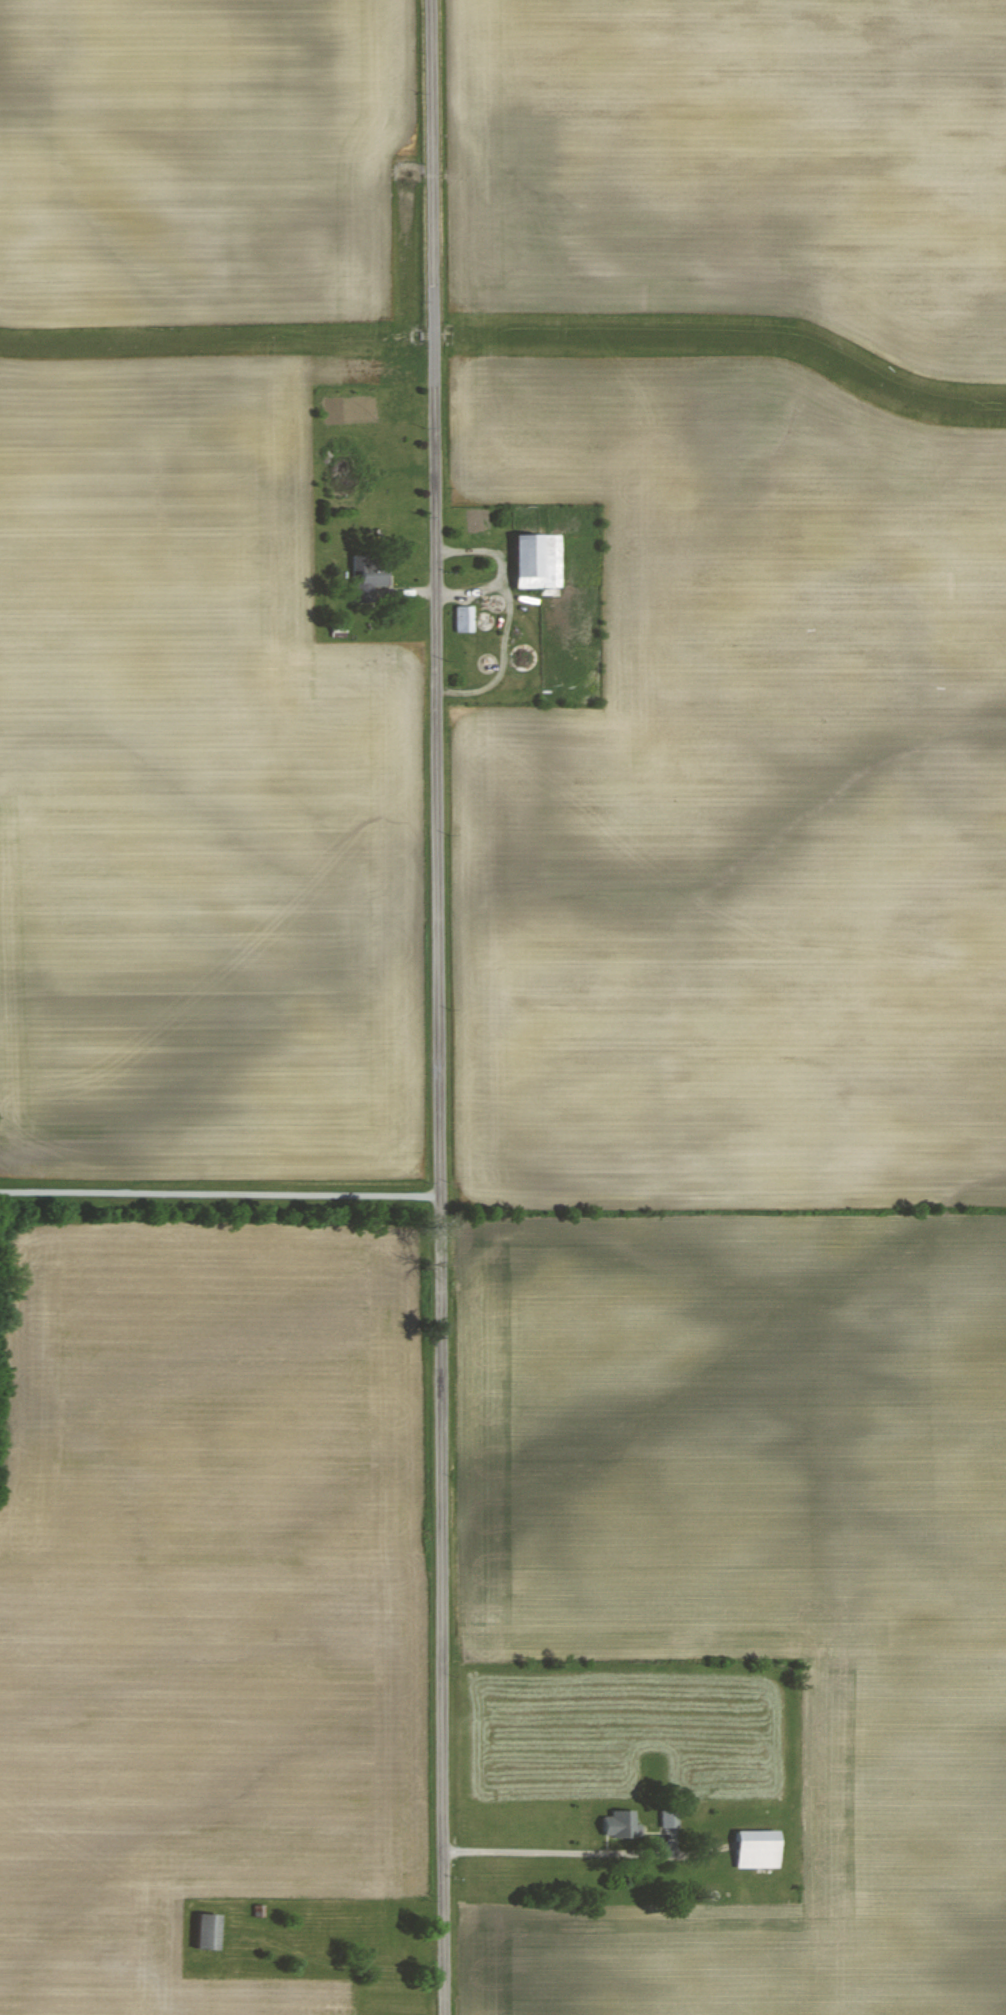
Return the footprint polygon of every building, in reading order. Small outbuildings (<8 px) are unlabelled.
[(513,533),(513,588),(540,588),(540,594),(554,594),(554,588),(562,588),(562,533),(513,533)] [(353,557),(353,584),(384,584),(384,557),(353,557)] [(455,632),(474,632),(474,606),(455,606),(455,632)] [(603,1837),(636,1837),(636,1812),(603,1812),(603,1837)] [(778,1868),(778,1830),(735,1830),(736,1868),(778,1868)] [(218,1950),(219,1914),(196,1914),(196,1950),(218,1950)]
